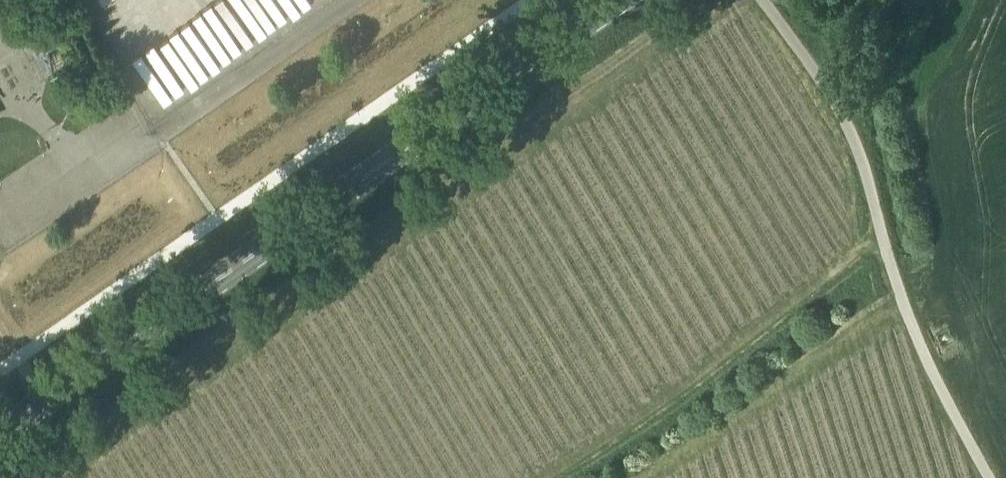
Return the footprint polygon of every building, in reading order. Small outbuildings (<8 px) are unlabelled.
[(317,0),(246,0),(243,2),(242,0),(216,0),(174,25),(201,69),(317,0)] [(162,38),(130,60),(162,107),(194,86),(162,38)]
